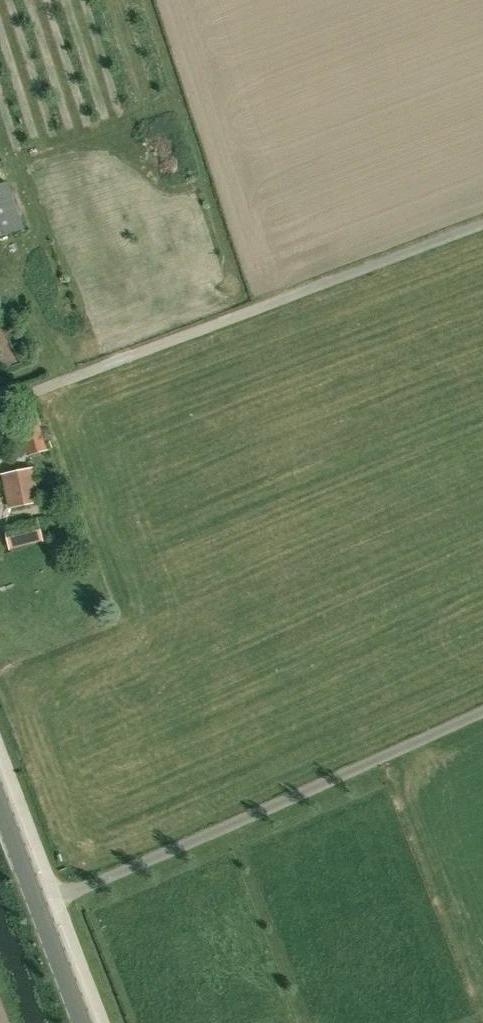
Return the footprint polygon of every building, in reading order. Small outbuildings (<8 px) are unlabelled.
[(0,186),(0,236),(22,229),(7,183),(0,186)] [(36,413),(16,420),(28,456),(47,450),(36,413)] [(40,502),(33,467),(0,473),(7,508),(40,502)] [(42,541),(37,518),(3,526),(9,549),(42,541)]
